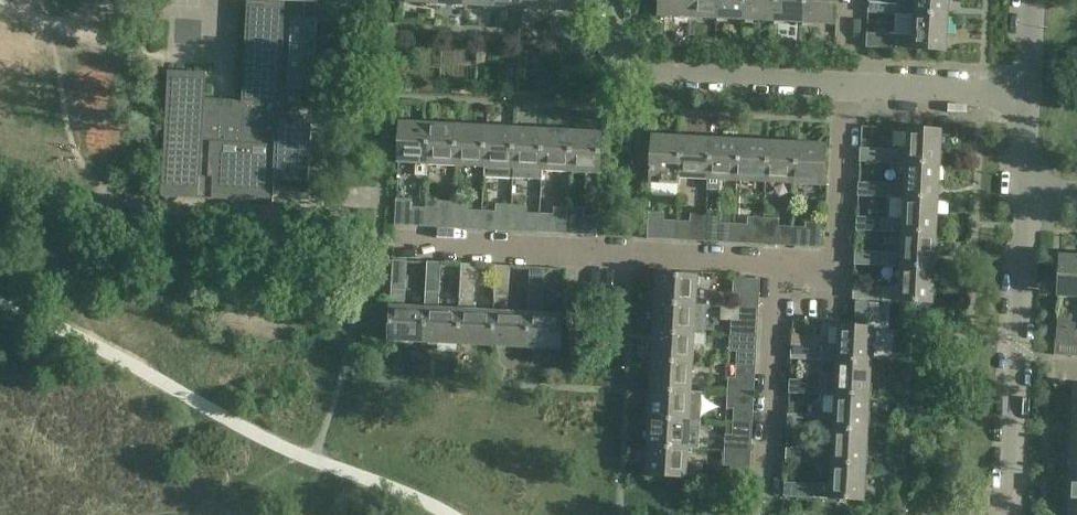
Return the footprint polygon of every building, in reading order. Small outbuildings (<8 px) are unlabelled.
[(162,197),(213,199),(275,202),(276,179),(309,181),(312,123),(294,122),(295,104),(300,104),(302,88),(314,88),(317,19),(305,18),(305,1),(319,2),(319,0),(248,0),(243,100),(205,97),(205,74),(168,72),(162,197)] [(466,7),(494,9),(495,0),(466,0),(466,7)] [(494,9),(523,11),(523,0),(495,0),(494,9)] [(523,11),(551,12),(552,0),(523,0),(523,11)] [(551,12),(581,14),(581,0),(552,0),(551,12)] [(691,0),(662,0),(661,18),(689,20),(691,0)] [(689,20),(718,21),(719,0),(691,0),(689,20)] [(718,21),(747,23),(748,0),(719,0),(718,21)] [(747,23),(775,24),(777,0),(748,0),(747,23)] [(775,24),(804,26),(805,0),(777,0),(775,24)] [(804,26),(834,27),(835,0),(805,0),(804,26)] [(915,3),(870,1),(869,14),(895,16),(914,17),(949,19),(950,0),(915,0),(915,3)] [(949,19),(914,17),(913,37),(868,35),(868,49),(910,52),(948,54),(949,19)] [(429,167),(431,126),(401,125),(399,165),(429,167)] [(431,126),(429,167),(458,168),(460,128),(431,126)] [(488,129),(460,128),(458,168),(486,170),(488,129)] [(488,129),(486,170),(486,179),(515,180),(515,171),(517,131),(488,129)] [(908,167),(942,169),(944,132),(909,130),(908,152),(862,149),(861,164),(908,166),(908,167)] [(517,131),(515,171),(544,173),(546,132),(517,131)] [(546,132),(544,173),(572,174),(574,134),(546,132)] [(604,135),(574,134),(572,174),(588,175),(587,188),(601,189),(604,135)] [(682,180),(684,139),(655,137),(652,185),(681,186),(682,180)] [(684,139),(682,180),(710,181),(712,140),(684,139)] [(712,140),(710,181),(739,183),(741,142),(712,140)] [(741,142),(739,183),(767,184),(769,143),(741,142)] [(798,145),(769,143),(767,184),(796,186),(798,145)] [(827,146),(798,145),(796,186),(825,187),(827,146)] [(942,169),(908,167),(906,187),(860,184),(859,198),(906,200),(906,202),(940,203),(942,169)] [(412,227),(413,201),(398,200),(396,226),(412,227)] [(940,203),(906,202),(905,220),(858,218),(858,232),(904,234),(904,235),(938,237),(940,203)] [(454,230),(456,204),(439,203),(438,229),(454,230)] [(471,204),(456,204),(454,230),(469,231),(471,204)] [(513,206),(497,206),(495,232),(512,233),(513,206)] [(528,207),(513,206),(512,233),(527,234),(528,207)] [(569,236),(571,209),(551,208),(550,235),(569,236)] [(571,209),(569,236),(597,237),(599,218),(585,217),(585,210),(571,209)] [(664,241),(665,215),(651,214),(649,240),(664,241)] [(691,223),(679,222),(678,241),(707,243),(708,217),(691,216),(691,223)] [(722,217),(708,217),(707,243),(721,244),(722,217)] [(764,246),(765,220),(748,219),(747,245),(764,246)] [(775,220),(765,220),(764,246),(774,246),(775,220)] [(821,249),(822,223),(807,222),(805,248),(821,249)] [(938,237),(904,235),(903,255),(857,253),(856,267),(902,269),(902,270),(936,272),(938,237)] [(1061,257),(1059,299),(1076,300),(1076,258),(1061,257)] [(424,344),(426,310),(405,308),(408,263),(394,262),(390,342),(424,344)] [(429,264),(426,310),(424,344),(459,346),(461,311),(440,310),(442,265),(429,264)] [(464,266),(461,311),(459,346),(493,348),(495,313),(474,312),(476,266),(464,266)] [(497,268),(495,313),(493,348),(528,350),(530,315),(508,314),(511,268),(497,268)] [(532,270),(530,315),(528,350),(563,352),(565,317),(543,316),(545,270),(532,270)] [(936,272),(902,270),(901,289),(855,287),(855,300),(917,304),(935,305),(936,272)] [(658,276),(656,305),(697,307),(699,278),(658,276)] [(734,279),(733,296),(760,297),(761,281),(734,279)] [(697,307),(656,305),(655,333),(696,335),(697,307)] [(731,322),(731,338),(758,339),(758,323),(731,322)] [(822,348),(792,347),(792,361),(838,363),(873,365),(875,329),(840,327),(839,349),(822,348)] [(1057,330),(1056,357),(1076,358),(1076,331),(1057,330)] [(655,333),(653,362),(694,364),(696,335),(655,333)] [(731,338),(730,353),(757,355),(758,339),(731,338)] [(395,359),(572,368),(573,353),(395,344),(395,359)] [(653,362),(652,390),(693,393),(694,364),(653,362)] [(804,382),(790,381),(790,395),(836,397),(836,398),(871,399),(873,365),(838,363),(837,383),(804,382)] [(729,379),(728,395),(755,396),(755,380),(729,379)] [(652,390),(650,419),(691,421),(702,422),(704,393),(693,393),(652,390)] [(728,395),(727,410),(754,411),(755,396),(728,395)] [(871,399),(836,398),(835,418),(789,415),(788,429),(834,431),(869,433),(871,399)] [(691,421),(650,419),(648,448),(690,450),(691,421)] [(869,433),(834,431),(833,452),(787,450),(787,453),(786,464),(794,464),(832,466),(867,468),(869,433)] [(726,436),(725,452),(752,453),(752,438),(726,436)] [(690,450),(648,448),(647,477),(688,479),(690,450)] [(752,453),(725,452),(724,468),(732,468),(731,481),(750,482),(752,453)] [(867,468),(832,466),(831,486),(785,484),(785,498),(865,502),(867,468)] [(1068,514),(1076,514),(1076,505),(1069,504),(1068,514)]
